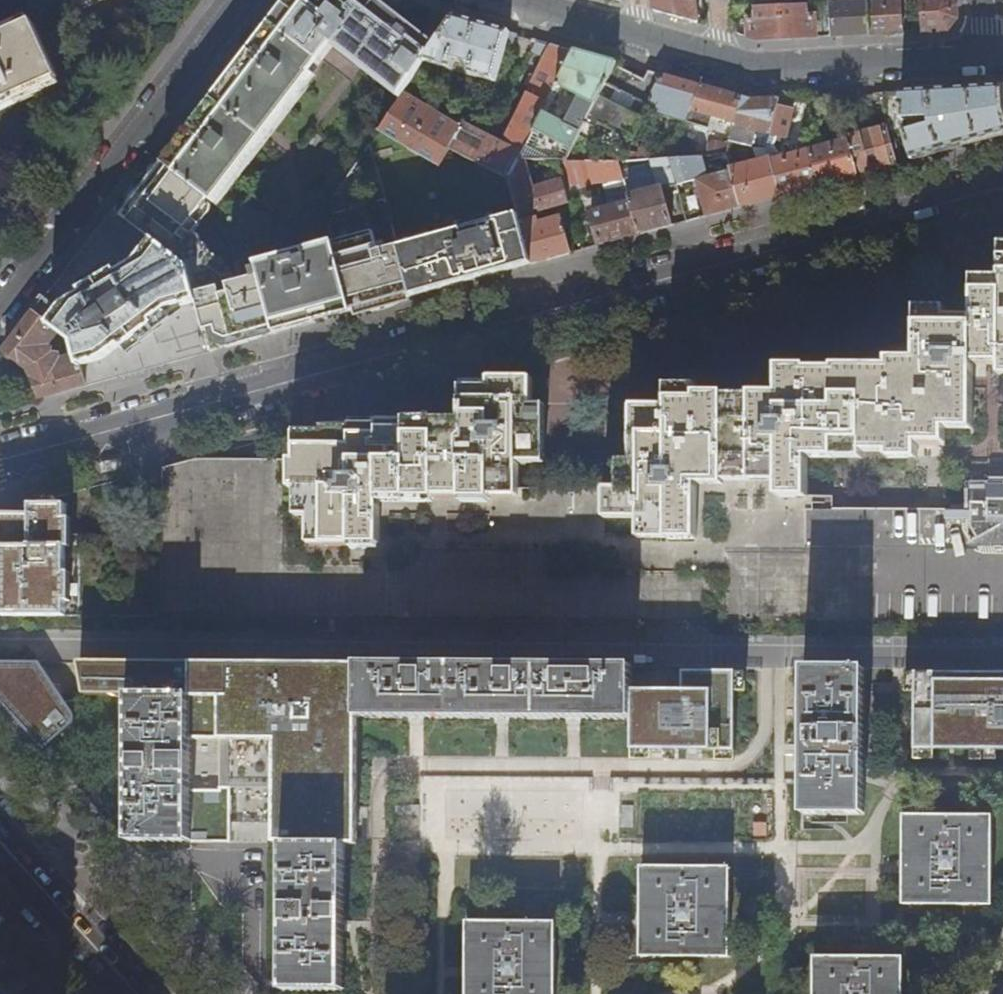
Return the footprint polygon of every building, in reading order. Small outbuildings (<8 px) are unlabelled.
[(437,45),(409,24),(377,0),(323,0),(320,4),(315,0),(288,0),(250,49),(189,127),(180,139),(172,149),(162,163),(206,196),(211,199),(329,46),(401,99),(402,97),(426,61),(437,45)] [(675,0),(653,0),(654,10),(669,14),(677,17),(675,0)] [(677,17),(688,20),(698,22),(695,0),(675,0),(677,17)] [(915,6),(916,6),(917,13),(924,13),(924,30),(928,30),(948,29),(957,17),(956,5),(952,0),(915,0),(915,6)] [(907,3),(870,4),(870,33),(884,33),(903,32),(902,15),(908,14),(907,3)] [(850,34),(870,33),(870,4),(833,5),(835,35),(850,34)] [(806,6),(782,8),(783,38),(802,37),(817,36),(815,17),(806,17),(806,6)] [(767,39),(783,38),(782,8),(757,9),(757,19),(749,20),(750,37),(758,39),(767,39)] [(445,34),(437,45),(426,61),(496,81),(510,32),(486,25),(457,17),(445,34)] [(13,98),(28,91),(44,85),(60,80),(37,25),(22,29),(4,36),(0,38),(0,106),(13,98)] [(558,83),(575,50),(537,40),(534,43),(531,47),(547,53),(502,142),(465,122),(465,121),(463,120),(458,128),(402,97),(401,99),(380,129),(440,163),(450,146),(510,176),(511,177),(519,161),(544,111),(558,83)] [(591,55),(575,50),(558,83),(579,95),(565,122),(544,111),(519,161),(524,161),(559,161),(566,161),(616,64),(617,62),(591,55)] [(624,69),(616,64),(566,161),(619,161),(625,150),(646,109),(664,75),(649,71),(644,79),(632,73),(624,69)] [(683,81),(664,75),(646,109),(686,121),(702,86),(683,81)] [(720,91),(702,86),(686,121),(685,121),(691,123),(693,121),(705,124),(708,114),(734,121),(741,97),(720,91)] [(902,92),(902,118),(928,117),(929,124),(904,132),(913,160),(961,146),(1002,135),(1002,105),(1002,86),(947,89),(939,90),(902,92)] [(902,118),(902,92),(881,93),(883,109),(884,125),(855,132),(853,124),(847,126),(845,135),(846,139),(857,175),(878,169),(896,164),(884,125),(902,125),(902,118)] [(750,100),(741,97),(734,121),(728,141),(749,146),(753,128),(769,132),(775,104),(776,99),(762,99),(750,100)] [(787,107),(775,104),(769,132),(786,137),(792,108),(787,107)] [(846,139),(807,150),(819,185),(841,179),(857,175),(846,139)] [(675,143),(668,158),(693,156),(694,145),(675,143)] [(766,147),(749,146),(753,161),(734,167),(732,159),(727,160),(730,168),(743,206),(761,201),(780,196),(769,157),(766,147)] [(637,152),(625,150),(619,161),(660,158),(660,149),(637,150),(637,152)] [(783,153),(769,157),(780,196),(802,190),(819,185),(807,150),(784,156),(783,153)] [(722,212),(743,206),(730,168),(727,160),(725,154),(711,155),(717,175),(696,181),(708,216),(722,212)] [(693,156),(668,158),(676,184),(689,180),(687,172),(703,168),(700,156),(693,156)] [(668,158),(660,158),(619,161),(626,185),(630,201),(640,234),(666,227),(673,225),(661,189),(676,185),(676,184),(668,158)] [(532,189),(524,161),(519,161),(511,177),(510,176),(520,213),(522,221),(535,218),(534,212),(564,203),(569,201),(565,185),(564,181),(532,189)] [(619,161),(566,161),(559,161),(564,181),(565,185),(577,182),(579,188),(602,183),(605,191),(626,185),(619,161)] [(206,196),(162,163),(154,172),(121,215),(190,269),(212,351),(245,342),(276,333),(262,280),(259,268),(253,270),(255,279),(237,283),(236,280),(225,282),(224,276),(210,265),(217,255),(207,247),(205,242),(201,242),(199,234),(193,228),(198,221),(191,216),(206,196)] [(386,199),(328,218),(335,245),(353,312),(387,303),(414,296),(399,245),(386,199)] [(616,240),(640,234),(630,201),(591,212),(599,245),(616,240)] [(52,288),(34,312),(58,331),(75,343),(78,355),(86,385),(118,376),(179,360),(212,351),(190,269),(121,215),(113,209),(102,224),(83,248),(52,288)] [(561,211),(535,218),(522,221),(533,263),(552,258),(572,252),(561,211)] [(533,263),(522,221),(520,213),(399,245),(414,296),(472,280),(533,263)] [(640,538),(696,539),(696,484),(724,484),(724,481),(779,481),(778,497),(807,497),(807,457),(862,457),(862,451),(889,451),(889,457),(917,457),(917,443),(945,443),(945,428),(972,429),(973,362),(1000,362),(1000,375),(1002,375),(1002,241),(1001,275),(974,275),(974,287),(973,316),(946,316),(946,308),(923,307),(918,307),(917,359),(890,358),(890,367),(872,367),(834,366),(834,371),(808,371),(808,366),(787,366),(779,366),(779,394),(751,394),(751,398),(724,398),(724,393),(708,393),(697,393),(697,385),(668,385),(668,407),(652,406),(632,406),(631,461),(618,461),(618,489),(605,489),(605,517),(640,517),(640,538)] [(259,268),(262,280),(276,333),(313,323),(353,312),(335,245),(257,264),(259,268)] [(48,345),(58,331),(34,312),(19,331),(4,350),(29,369),(53,354),(53,349),(48,345)] [(59,354),(53,354),(29,369),(40,397),(67,390),(86,385),(78,355),(61,359),(59,354)] [(352,542),(352,548),(379,548),(380,502),(433,503),(433,498),(434,498),(434,494),(461,494),(461,498),(462,499),(462,503),(489,503),(489,499),(490,499),(490,496),(517,495),(517,489),(518,461),(545,461),(546,406),(532,406),(532,378),(516,378),(490,378),(490,387),(463,386),(463,395),(462,419),(407,419),(407,422),(379,422),(379,424),(365,424),(352,424),(352,427),(324,427),(325,431),(296,431),(296,441),(296,459),(290,459),(289,487),(295,487),(297,487),(296,515),(309,515),(309,542),(352,542)] [(875,623),(877,509),(807,509),(808,552),(726,553),(726,571),(550,572),(550,548),(414,548),(414,566),(284,566),(285,459),(195,459),(180,463),(164,467),(163,490),(162,616),(317,618),(713,623),(875,623)] [(973,488),(973,509),(973,523),(973,534),(986,550),(1002,550),(1002,488),(973,488)] [(162,616),(163,490),(154,490),(144,490),(143,535),(107,535),(90,535),(67,535),(67,504),(32,503),(32,512),(23,512),(0,512),(0,546),(3,546),(3,570),(3,581),(9,581),(9,614),(119,615),(162,616)] [(31,736),(44,750),(64,732),(77,720),(77,719),(43,661),(34,661),(0,661),(0,702),(31,736)] [(344,845),(344,841),(356,841),(359,716),(359,665),(219,664),(162,663),(80,663),(88,695),(132,695),(131,840),(190,841),(230,841),(231,787),(282,787),(281,840),(285,840),(285,844),(284,989),(308,989),(343,990),(344,926),(344,845)] [(359,665),(359,716),(418,716),(503,717),(575,718),(631,719),(632,692),(632,667),(563,667),(359,665)] [(804,784),(804,813),(863,814),(863,781),(863,688),(864,669),(829,669),(804,668),(804,749),(804,782),(804,784)] [(684,674),(684,693),(701,693),(700,748),(745,749),(746,675),(734,675),(684,674)] [(954,681),(953,746),(1002,746),(1002,681),(954,681)] [(662,693),(632,692),(631,719),(632,747),(700,748),(701,693),(684,693),(662,693)] [(904,904),(992,905),(993,816),(904,815),(904,867),(904,873),(904,904)] [(641,956),(729,956),(730,868),(642,867),(642,918),(641,956)] [(556,922),(468,921),(466,973),(466,993),(555,993),(556,922)] [(0,957),(0,993),(22,993),(17,992),(16,988),(19,986),(17,981),(9,976),(12,970),(0,957)] [(903,957),(815,957),(815,993),(903,993),(903,957)]
